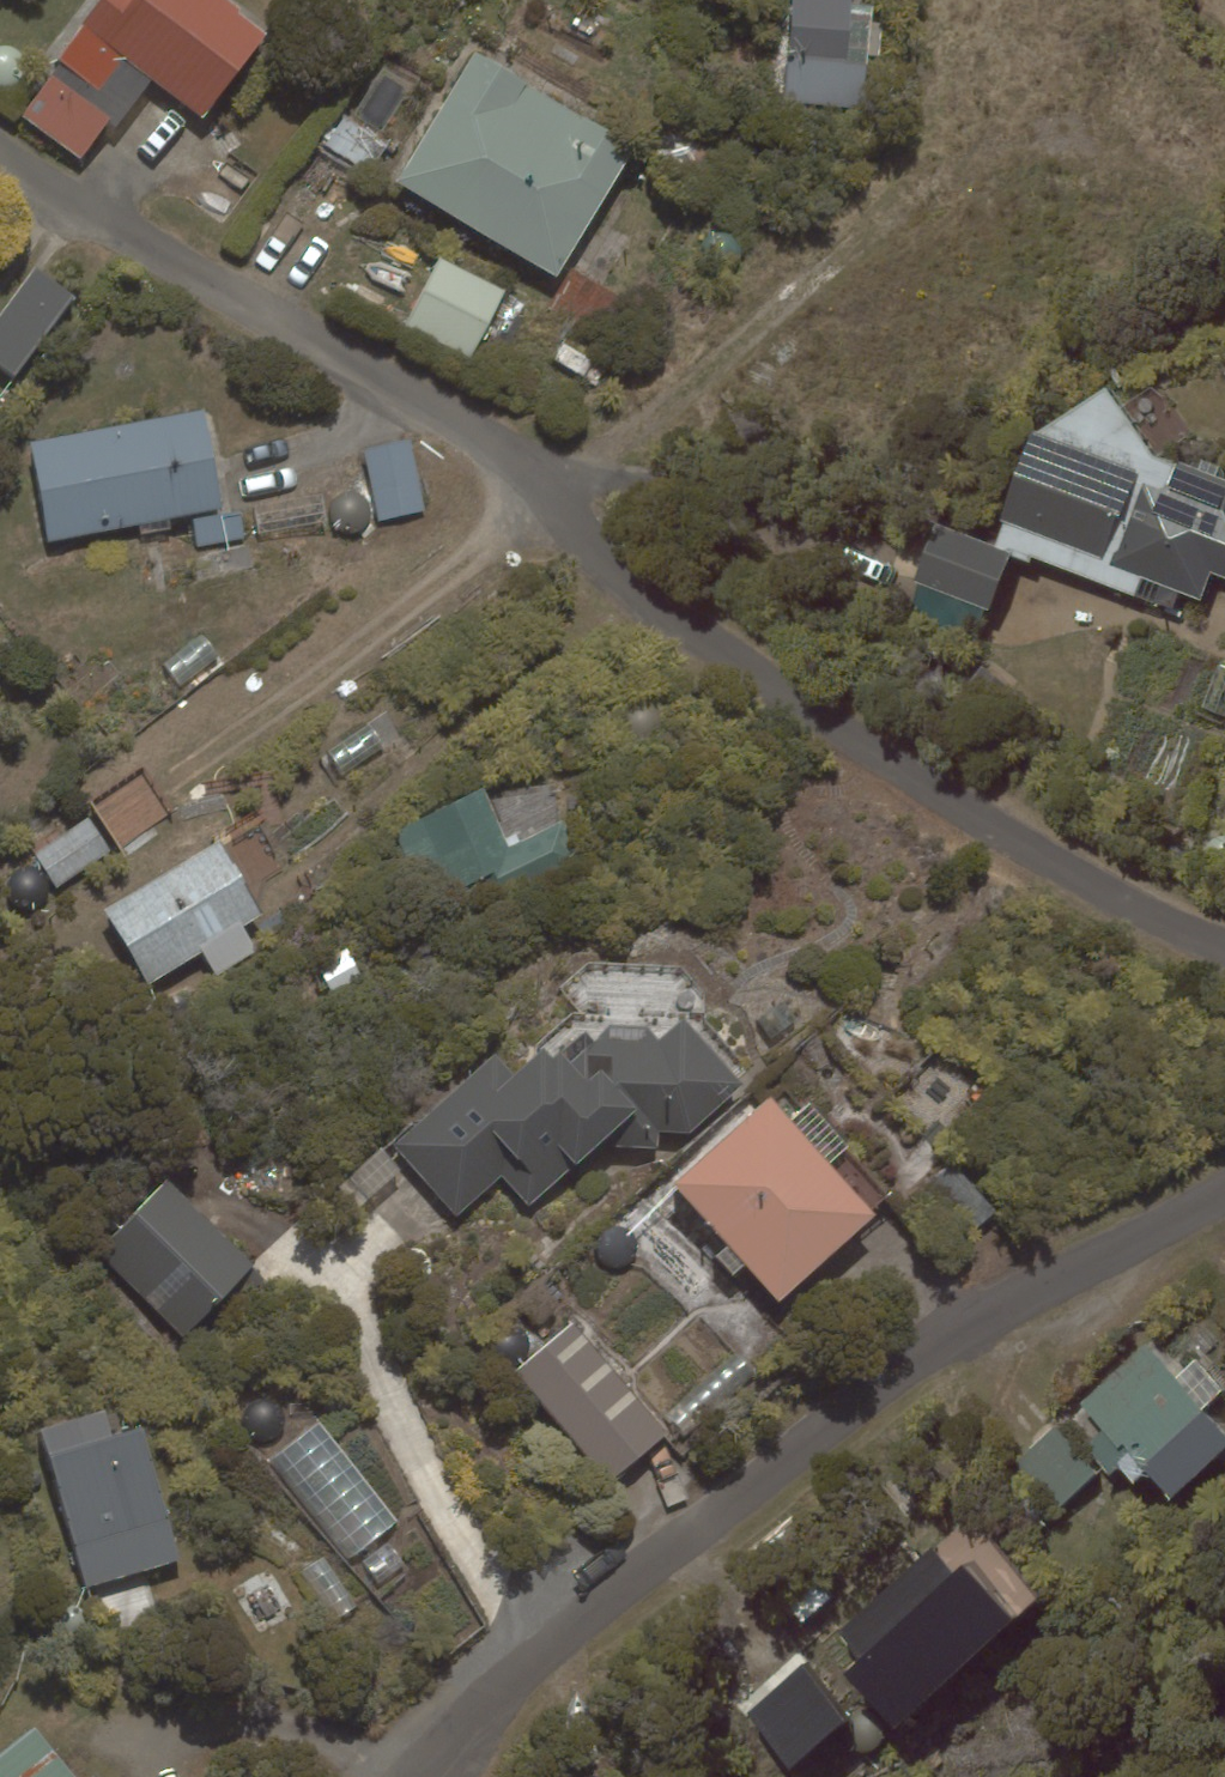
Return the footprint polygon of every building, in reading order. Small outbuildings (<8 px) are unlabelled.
[(265,35),(217,0),(107,0),(22,116),(82,159),(108,124),(115,129),(152,78),(205,116),(265,35)] [(780,103),(862,111),(872,7),(850,5),(850,0),(790,0),(780,103)] [(476,53),(400,180),(558,275),(635,148),(476,53)] [(471,357),(505,290),(439,258),(406,325),(471,357)] [(75,296),(37,266),(0,315),(0,365),(14,376),(75,296)] [(1154,458),(1106,384),(1031,432),(990,547),(1172,612),(1180,591),(1199,599),(1210,570),(1224,576),(1224,483),(1154,458)] [(204,411),(31,442),(49,539),(221,508),(204,411)] [(424,512),(410,440),(364,449),(378,521),(424,512)] [(989,611),(1010,555),(935,527),(914,582),(989,611)] [(181,687),(220,657),(202,633),(163,663),(181,687)] [(384,749),(369,724),(327,751),(343,775),(384,749)] [(394,834),(427,904),(495,872),(504,891),(576,858),(561,825),(508,850),(482,793),(394,834)] [(105,909),(149,981),(261,913),(217,841),(105,909)] [(361,976),(347,948),(317,962),(331,991),(361,976)] [(496,1050),(391,1145),(457,1218),(502,1178),(530,1208),(600,1145),(659,1147),(660,1132),(689,1133),(743,1082),(684,1019),(660,1041),(647,1027),(612,1025),(572,1061),(560,1048),(553,1054),(544,1043),(514,1070),(496,1050)] [(877,1217),(773,1099),(676,1183),(780,1301),(877,1217)] [(999,1216),(956,1164),(920,1194),(963,1246),(999,1216)] [(254,1263),(167,1180),(97,1254),(184,1336),(254,1263)] [(611,1484),(669,1434),(572,1322),(514,1372),(611,1484)] [(1146,1346),(1081,1403),(1169,1500),(1224,1450),(1224,1433),(1146,1346)] [(107,1411),(45,1428),(90,1583),(180,1558),(142,1425),(113,1433),(107,1411)] [(398,1517),(320,1419),(266,1462),(344,1560),(398,1517)] [(1100,1475),(1062,1426),(1019,1460),(1058,1508),(1100,1475)] [(1046,1599),(973,1513),(835,1630),(860,1659),(844,1672),(892,1729),(1046,1599)] [(846,1721),(803,1667),(746,1713),(789,1766),(846,1721)] [(0,1755),(0,1776),(75,1776),(35,1727),(0,1755)]
